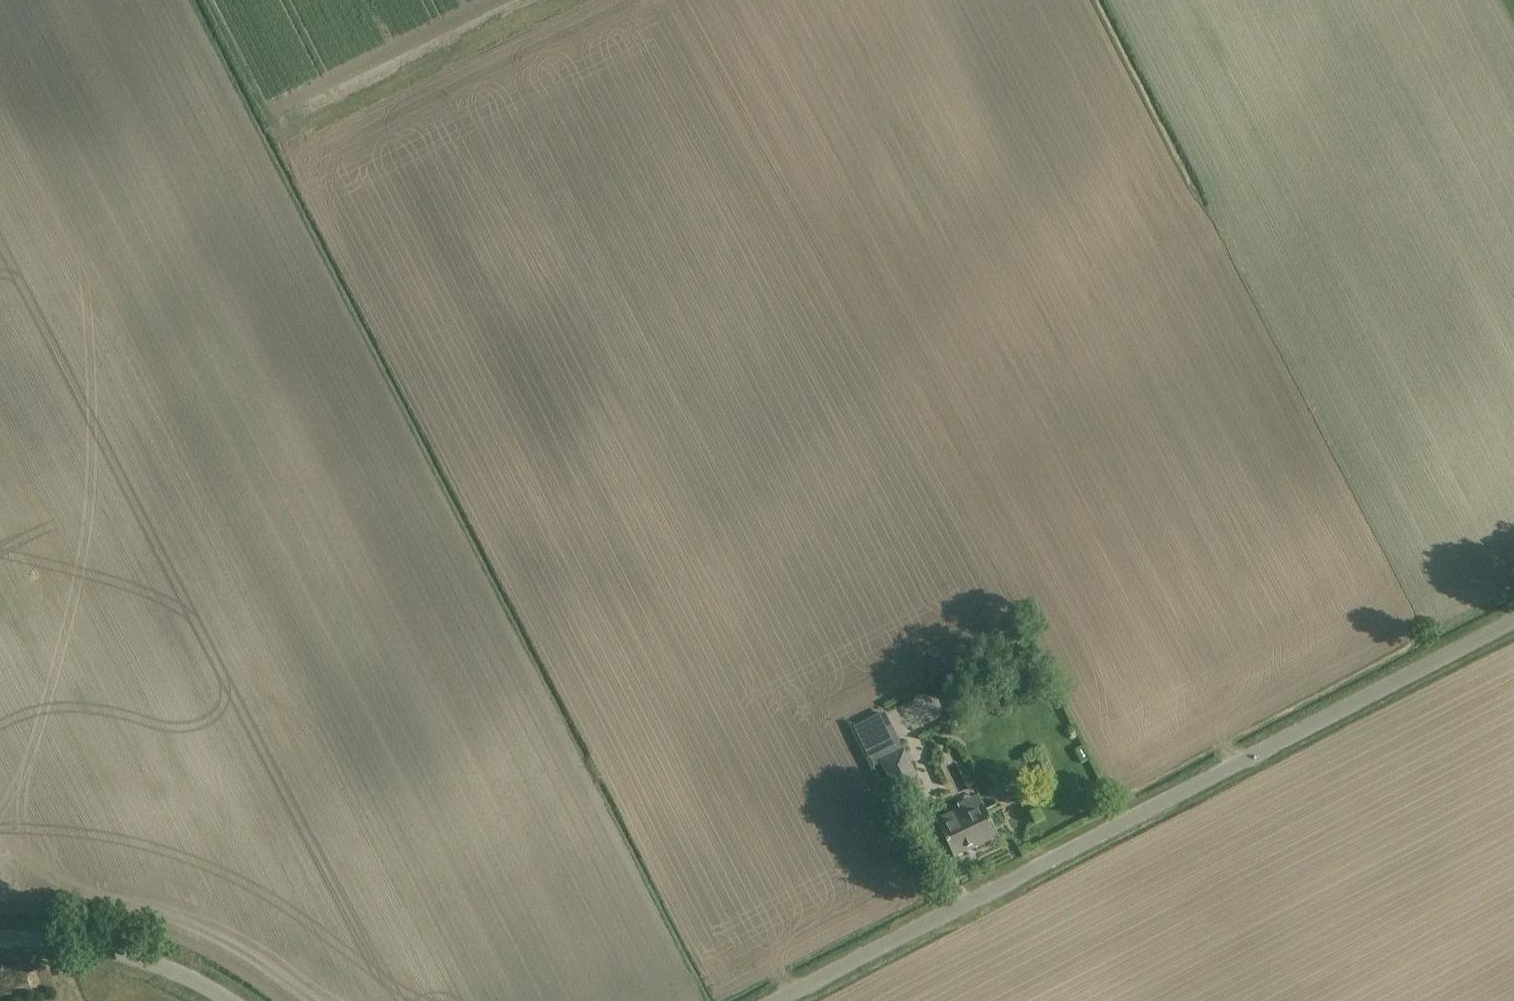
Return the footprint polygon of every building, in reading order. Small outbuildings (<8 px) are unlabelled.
[(899,797),(903,795),(923,786),(907,753),(884,765),(899,797)] [(956,858),(1000,837),(987,808),(962,820),(958,812),(938,821),(956,858)]
